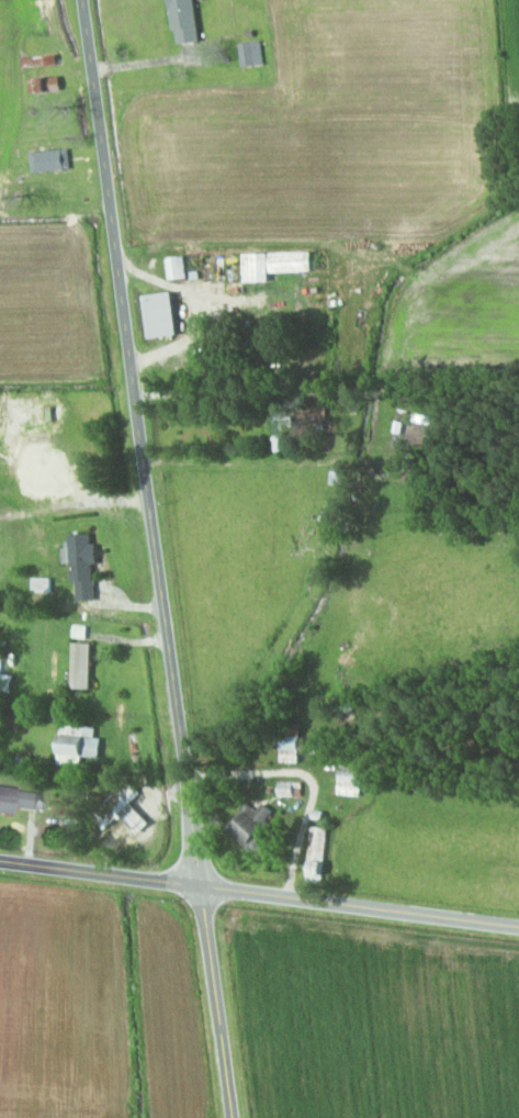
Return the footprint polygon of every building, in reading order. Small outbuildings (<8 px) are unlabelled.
[(195,0),(171,0),(176,45),(200,42),(195,0)] [(243,67),(263,65),(260,41),(240,43),(243,67)] [(57,62),(56,55),(25,59),(26,66),(57,62)] [(35,78),(35,92),(61,92),(61,78),(35,78)] [(31,151),(31,171),(70,171),(70,151),(31,151)] [(269,272),(312,272),(312,253),(243,254),(243,283),(269,283),(269,272)] [(166,259),(169,282),(187,279),(184,257),(166,259)] [(239,281),(204,281),(204,295),(239,295),(239,281)] [(145,297),(149,340),(180,336),(175,293),(145,297)] [(294,451),(294,443),(285,443),(285,406),(274,406),(274,451),(294,451)] [(49,531),(40,531),(40,541),(48,541),(49,531)] [(73,564),(74,600),(97,600),(94,533),(66,534),(68,564),(73,564)] [(33,592),(50,592),(50,579),(33,579),(33,592)] [(73,689),(92,689),(92,643),(73,643),(73,689)] [(11,691),(12,676),(0,675),(0,690),(11,691)] [(302,724),(284,723),(283,763),(301,763),(302,724)] [(100,758),(102,738),(94,737),(95,727),(62,724),(59,754),(100,758)] [(363,796),(363,755),(341,755),(341,796),(363,796)] [(280,797),(300,797),(300,782),(280,782),(280,797)] [(132,802),(140,796),(133,786),(105,806),(114,820),(123,814),(137,834),(149,826),(132,802)] [(12,816),(13,808),(37,811),(40,792),(0,788),(0,814),(12,816)] [(226,824),(244,851),(275,830),(267,818),(273,814),(265,802),(254,809),(252,806),(226,824)] [(324,883),(327,828),(310,827),(307,882),(324,883)]
